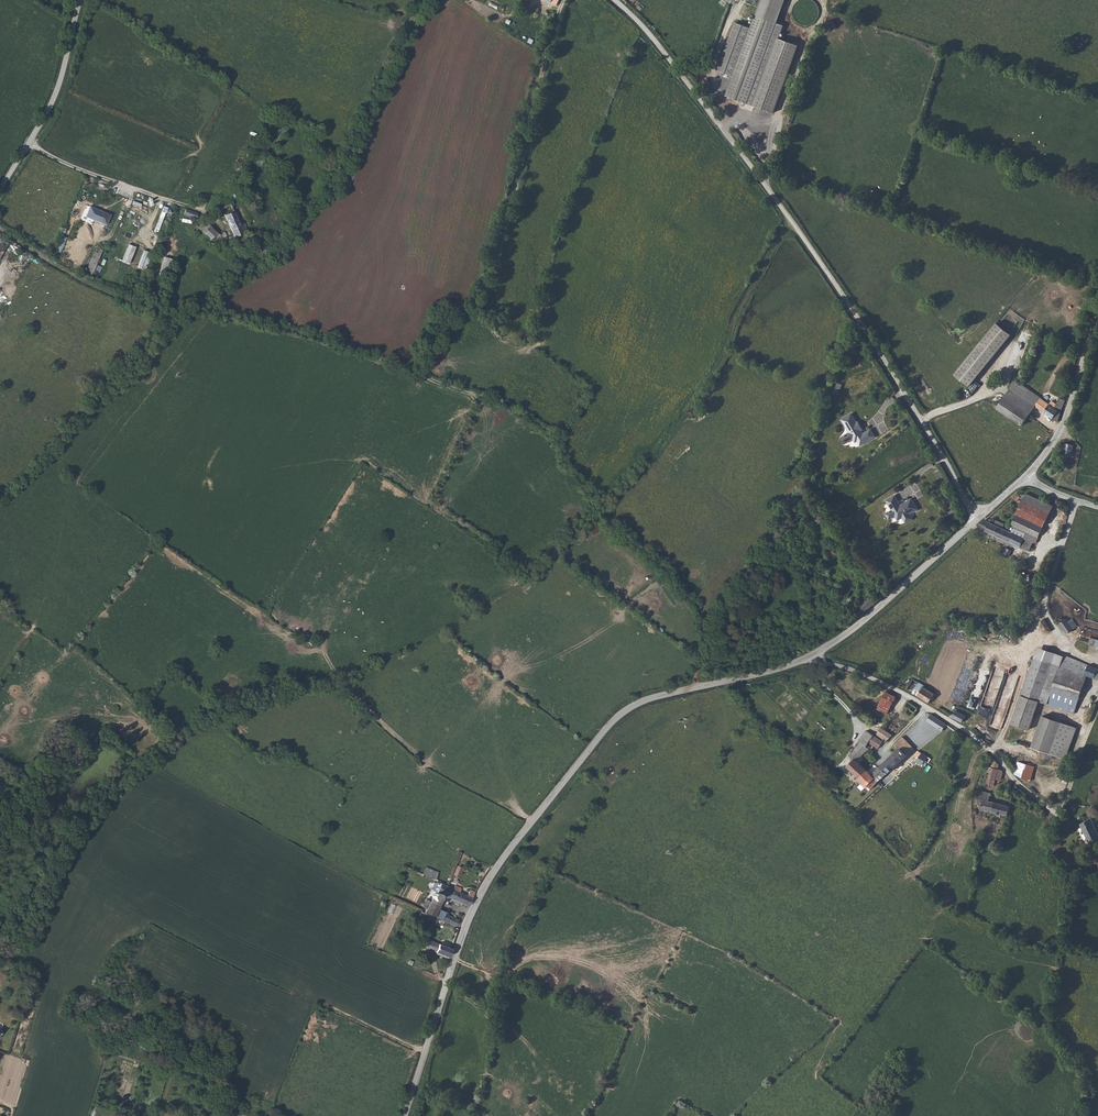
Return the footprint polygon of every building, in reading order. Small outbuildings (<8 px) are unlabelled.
[(774,114),(798,45),(778,38),(783,26),(777,24),(785,0),(761,0),(750,29),(734,23),(717,71),(733,77),(726,97),(774,114)] [(159,230),(168,207),(164,205),(155,228),(159,230)] [(198,213),(186,209),(184,214),(196,218),(198,213)] [(240,224),(234,210),(224,214),(234,235),(235,238),(244,233),(242,230),(247,227),(244,222),(240,224)] [(98,211),(93,222),(105,227),(110,216),(98,211)] [(196,225),(191,229),(196,234),(199,231),(213,243),(216,240),(219,244),(222,240),(222,239),(227,235),(225,231),(221,234),(216,231),(204,221),(199,226),(196,225)] [(61,252),(68,237),(63,235),(56,250),(61,252)] [(123,262),(130,264),(135,245),(127,244),(123,262)] [(143,250),(138,267),(141,268),(147,251),(143,250)] [(166,276),(172,258),(165,256),(158,273),(166,276)] [(88,271),(94,274),(100,258),(98,257),(96,260),(93,259),(88,271)] [(955,374),(970,385),(1010,335),(996,324),(955,374)] [(1022,339),(1028,342),(1032,335),(1025,332),(1022,339)] [(1033,403),(1025,398),(1031,390),(1017,379),(998,408),(1012,417),(1023,425),(1037,407),(1033,403)] [(831,397),(838,399),(843,384),(836,381),(831,397)] [(1031,390),(1025,398),(1033,403),(1038,395),(1031,390)] [(1059,422),(1066,401),(1060,398),(1058,404),(1055,408),(1051,405),(1038,395),(1033,403),(1037,407),(1059,422)] [(852,410),(843,415),(846,419),(844,420),(849,429),(844,432),(847,438),(853,435),(855,438),(857,437),(859,442),(875,433),(871,426),(863,430),(861,427),(861,426),(860,427),(858,425),(860,424),(857,418),(857,419),(852,410)] [(1065,445),(1060,443),(1058,452),(1064,454),(1063,455),(1071,457),(1074,445),(1066,443),(1065,445)] [(934,470),(941,481),(945,478),(939,468),(934,470)] [(1020,497),(1018,490),(1012,496),(1016,501),(1017,500),(1019,501),(1021,500),(1019,498),(1020,497)] [(1037,522),(1046,502),(1027,493),(1017,514),(1037,522)] [(898,494),(890,500),(896,509),(894,510),(897,515),(899,514),(899,515),(902,519),(907,516),(908,518),(914,513),(914,512),(917,510),(918,511),(922,508),(915,497),(906,503),(907,504),(905,505),(904,504),(898,494)] [(1055,506),(1046,502),(1037,522),(1042,524),(1046,526),(1055,506)] [(956,508),(949,510),(953,520),(960,517),(956,508)] [(897,515),(894,510),(890,513),(893,519),(899,515),(899,514),(897,515)] [(1033,533),(1037,522),(1017,514),(1010,530),(1004,527),(1006,523),(997,520),(995,523),(986,519),(978,526),(1023,547),(1029,532),(1033,533)] [(1042,524),(1037,522),(1033,533),(1037,535),(1042,524)] [(1023,547),(1027,549),(1033,533),(1029,532),(1023,547)] [(1033,533),(1027,549),(1030,550),(1037,535),(1033,533)] [(1004,553),(1010,555),(1013,550),(1007,547),(1004,553)] [(859,604),(866,611),(876,602),(869,595),(859,604)] [(1067,618),(1060,623),(1067,633),(1078,625),(1074,620),(1070,622),(1067,618)] [(1036,653),(1020,690),(1038,698),(1043,686),(1052,689),(1053,686),(1054,685),(1062,664),(1046,658),(1048,652),(1043,650),(1040,655),(1036,653)] [(1062,664),(1087,674),(1091,664),(1066,654),(1062,664)] [(1075,690),(1080,692),(1087,674),(1062,664),(1054,685),(1053,686),(1072,694),(1075,690)] [(1087,674),(1097,679),(1097,667),(1091,664),(1087,674)] [(1001,728),(1016,681),(1004,677),(1003,681),(1005,682),(991,725),(1001,728)] [(914,678),(907,688),(930,702),(936,694),(923,686),(924,685),(914,678)] [(1038,698),(1046,702),(1052,689),(1043,686),(1038,698)] [(1072,712),(1080,692),(1075,690),(1072,694),(1053,686),(1052,689),(1046,702),(1046,703),(1072,712)] [(889,711),(897,695),(889,690),(879,707),(889,711)] [(1038,698),(1020,690),(1009,718),(1026,726),(1038,698)] [(899,695),(897,695),(889,711),(890,712),(899,695)] [(912,716),(919,708),(909,701),(905,706),(909,708),(907,712),(912,716)] [(963,722),(967,715),(957,710),(953,717),(963,722)] [(1062,757),(1074,727),(1041,713),(1029,744),(1062,757)] [(943,731),(944,729),(948,724),(932,714),(928,720),(943,731)] [(903,736),(915,748),(930,734),(919,721),(903,736)] [(893,734),(882,727),(878,733),(886,738),(888,740),(893,734)] [(860,740),(862,742),(866,745),(868,743),(874,735),(867,730),(860,740)] [(884,741),(874,735),(868,743),(873,748),(875,745),(880,748),(884,741)] [(875,777),(879,780),(915,748),(903,736),(896,743),(900,748),(876,771),(872,774),(875,777)] [(848,766),(860,778),(868,770),(856,759),(869,748),(866,745),(862,742),(850,755),(854,759),(848,766)] [(929,762),(932,758),(929,757),(931,754),(930,752),(923,748),(921,752),(919,750),(916,754),(917,755),(914,759),(922,764),(925,760),(929,762)] [(1001,764),(995,758),(990,770),(987,783),(994,786),(997,779),(1002,780),(1004,772),(1002,769),(1000,768),(1001,764)] [(1026,769),(1023,777),(1031,780),(1035,766),(1028,764),(1026,769)] [(860,778),(857,780),(866,788),(875,777),(872,774),(868,770),(860,778)] [(875,777),(866,788),(869,791),(879,780),(875,777)] [(979,808),(1008,815),(1011,806),(1007,804),(990,800),(992,792),(979,789),(977,797),(984,799),(983,802),(980,801),(979,804),(980,804),(979,808)] [(1088,842),(1091,844),(1085,826),(1074,829),(1076,835),(1077,838),(1083,841),(1085,838),(1089,839),(1088,842)] [(1091,845),(1091,844),(1088,842),(1089,839),(1085,838),(1083,841),(1077,838),(1081,849),(1091,845)] [(423,873),(435,878),(438,872),(426,867),(423,873)] [(469,906),(476,892),(470,889),(467,895),(460,891),(462,888),(455,885),(453,889),(438,882),(437,879),(435,878),(430,890),(422,906),(426,908),(424,912),(436,917),(440,919),(456,926),(459,919),(445,913),(445,911),(439,908),(442,901),(440,900),(442,897),(442,894),(469,906)] [(436,917),(424,912),(421,911),(420,915),(432,921),(436,917)] [(449,957),(452,948),(432,940),(428,939),(425,948),(428,949),(449,957)]
